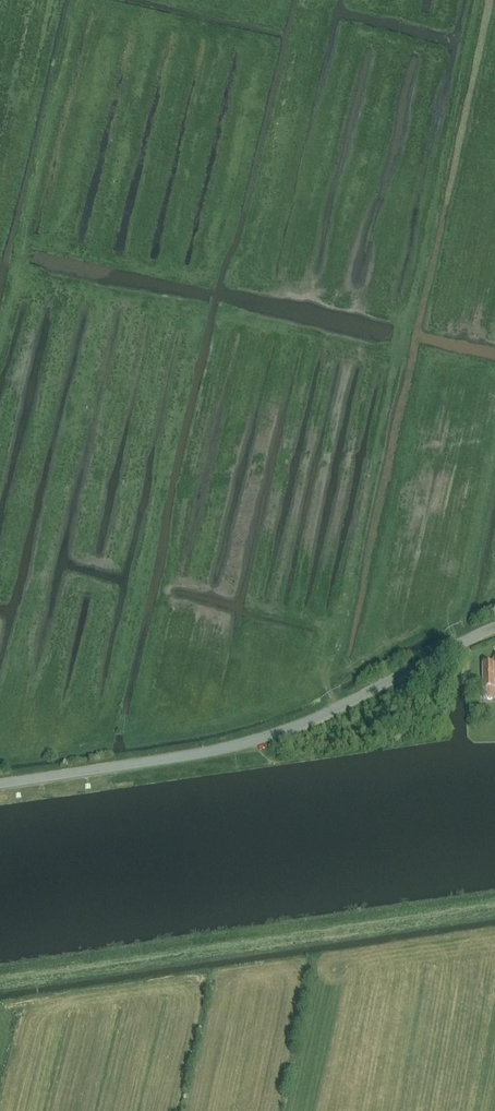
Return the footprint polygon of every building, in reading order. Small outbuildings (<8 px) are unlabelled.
[(483,664),(484,698),(494,698),(494,680),(494,678),(494,658),(494,664),(483,664)]
